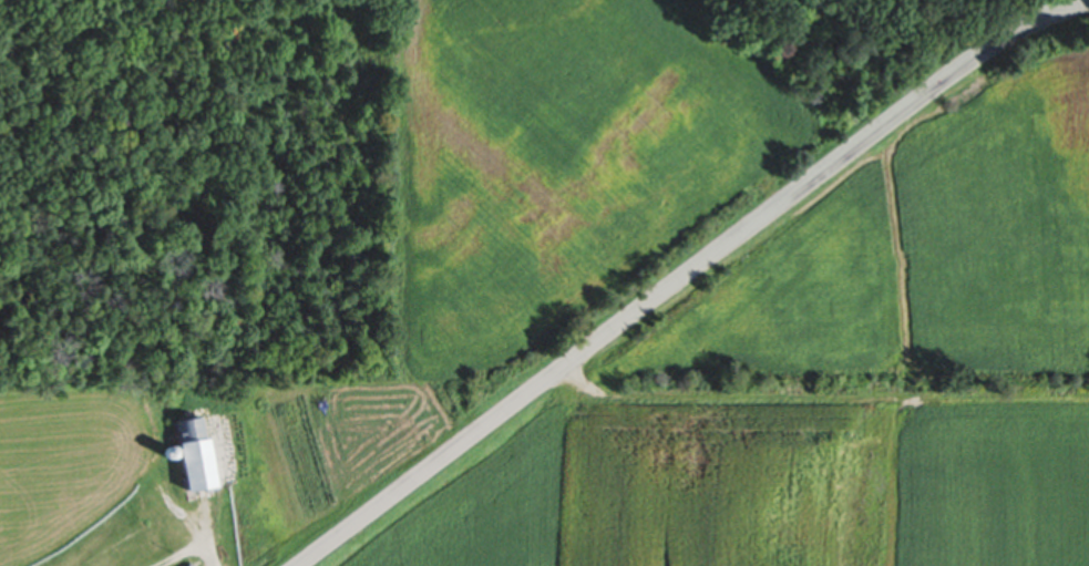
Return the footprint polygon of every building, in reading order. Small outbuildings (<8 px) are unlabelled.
[(176,495),(207,491),(198,419),(167,423),(176,495)]
